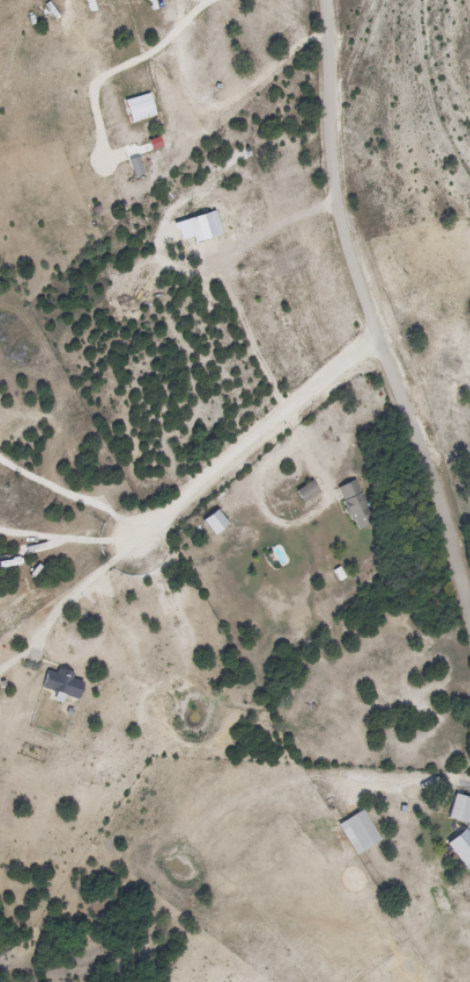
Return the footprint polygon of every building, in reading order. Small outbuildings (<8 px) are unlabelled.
[(154,116),(147,94),(122,101),(128,123),(154,116)] [(373,523),(355,480),(335,489),(353,531),(373,523)] [(322,499),(309,481),(292,493),(306,511),(322,499)] [(71,676),(44,668),(38,690),(75,700),(80,683),(70,680),(71,676)] [(452,794),(445,819),(464,825),(469,804),(469,800),(452,794)] [(353,857),(379,841),(361,810),(334,826),(353,857)] [(463,829),(444,843),(469,878),(469,838),(463,829)]
